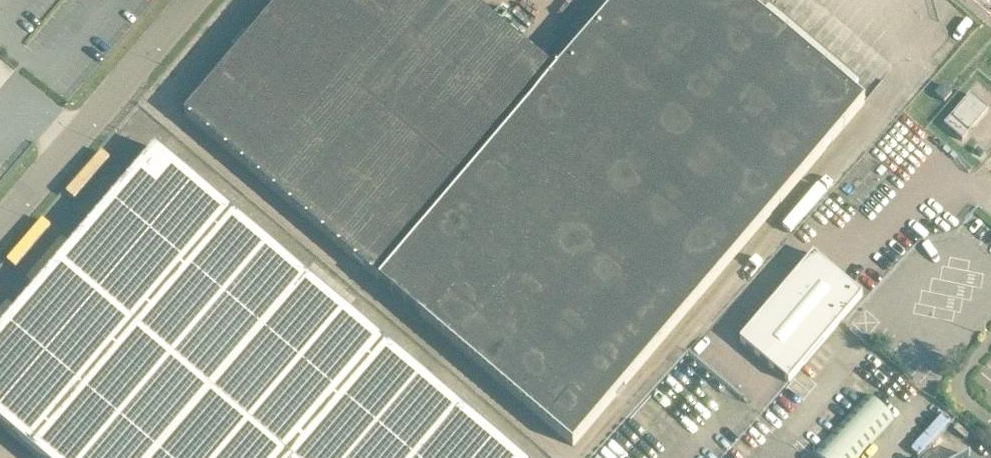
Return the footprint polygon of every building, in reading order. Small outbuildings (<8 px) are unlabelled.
[(447,0),(283,0),(185,116),(574,446),(865,104),(742,0),(619,0),(547,85),(447,0)] [(952,93),(946,88),(943,86),(936,94),(945,102),(952,93)] [(944,126),(962,141),(989,111),(971,96),(944,126)] [(975,152),(984,160),(990,153),(981,145),(975,152)] [(156,149),(0,332),(0,425),(39,457),(519,457),(156,149)] [(814,255),(742,341),(790,382),(862,296),(814,255)] [(814,453),(820,457),(858,457),(894,419),(868,395),(814,453)]
